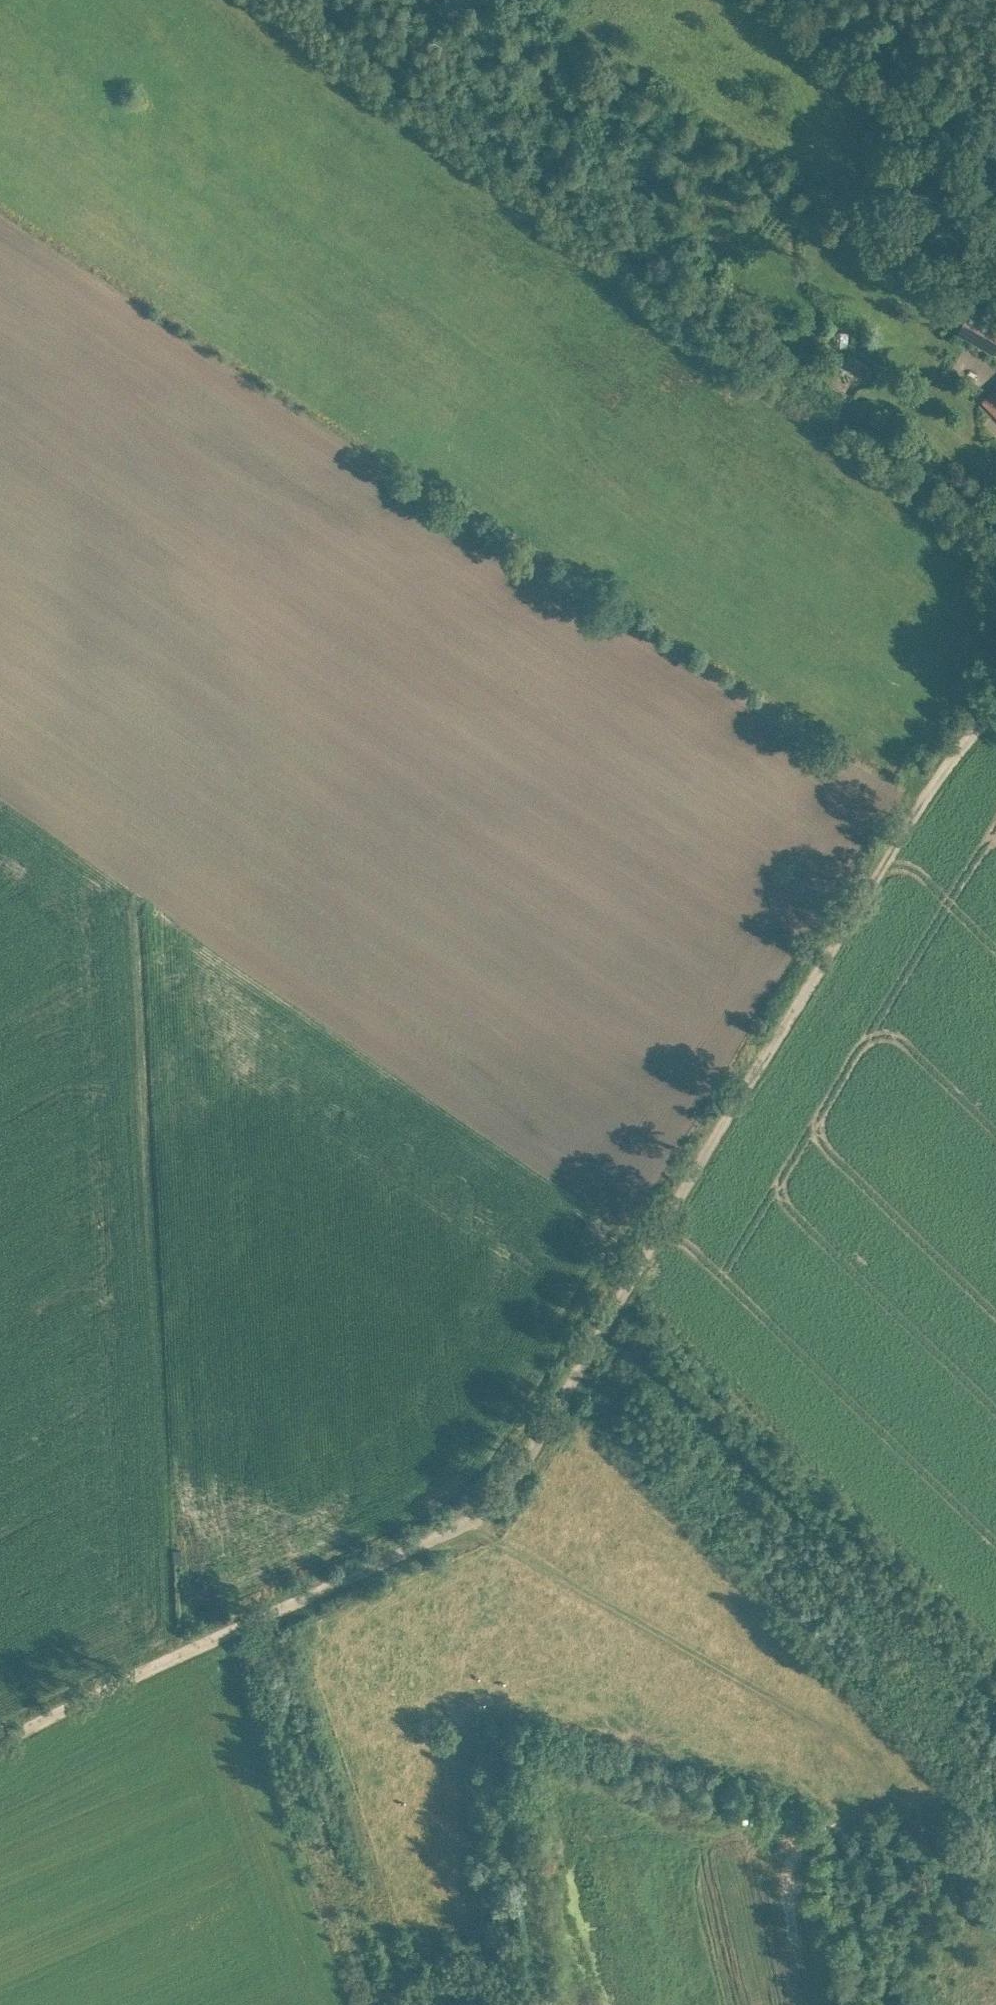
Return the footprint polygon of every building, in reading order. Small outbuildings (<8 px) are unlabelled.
[(995,352),(995,350),(995,322),(970,308),(957,332),(995,352)] [(983,400),(995,413),(995,387),(983,400)]
